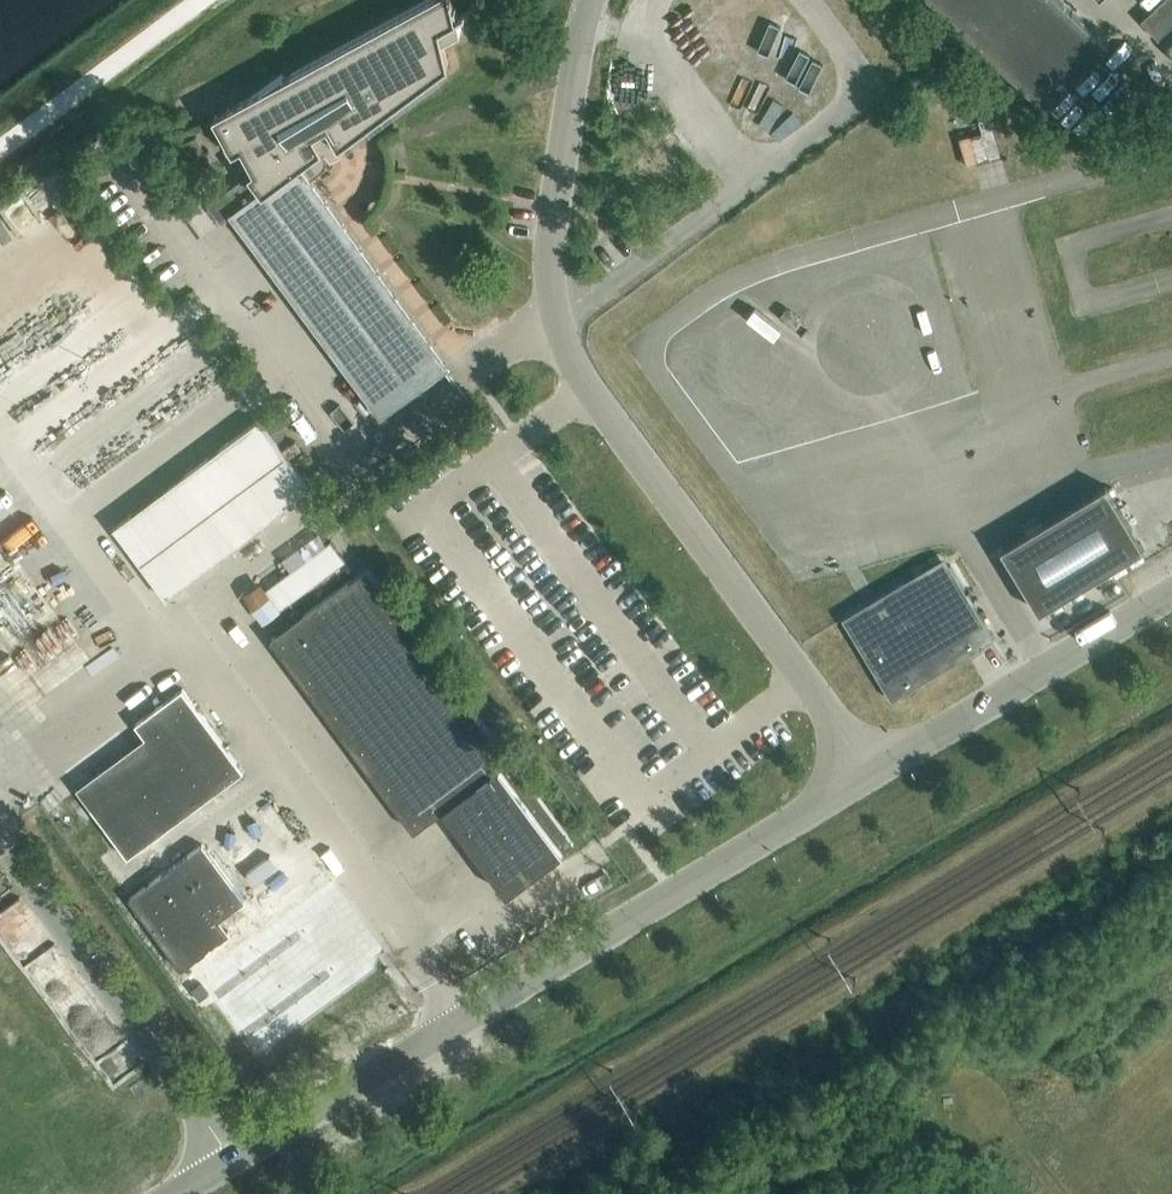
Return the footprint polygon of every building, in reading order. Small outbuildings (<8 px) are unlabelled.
[(220,126),(234,152),(242,147),(255,170),(250,174),(263,191),(232,214),(233,215),(348,369),(412,322),(307,181),(322,171),(324,168),(326,166),(326,164),(327,163),(327,161),(327,159),(327,158),(326,156),(324,152),(338,144),(339,147),(449,66),(443,42),(462,32),(459,19),(466,15),(465,14),(458,17),(456,8),(454,8),(452,0),(428,0),(260,92),(234,111),(230,115),(229,120),(229,124),(220,126)] [(1049,111),(1109,47),(1060,0),(931,0),(1049,111)] [(1164,32),(1171,25),(1171,0),(1162,0),(1147,14),(1164,32)] [(248,176),(209,205),(222,222),(233,215),(232,214),(263,191),(250,174),(248,176)] [(184,476),(237,548),(312,492),(259,421),(184,476)] [(1107,486),(1002,549),(1040,613),(1145,550),(1107,486)] [(291,599),(349,561),(326,526),(285,553),(296,569),(254,597),(276,630),(301,614),(291,599)] [(905,582),(842,619),(892,702),(995,639),(974,603),(975,603),(969,593),(968,593),(951,565),(910,590),(905,582)] [(444,809),(508,895),(574,845),(368,568),(272,639),(414,832),(444,809)] [(90,808),(128,858),(244,772),(182,689),(156,709),(135,724),(159,757),(90,808)] [(129,899),(263,1080),(386,988),(355,946),(279,1002),(231,936),(219,921),(244,902),(202,845),(129,899)]
